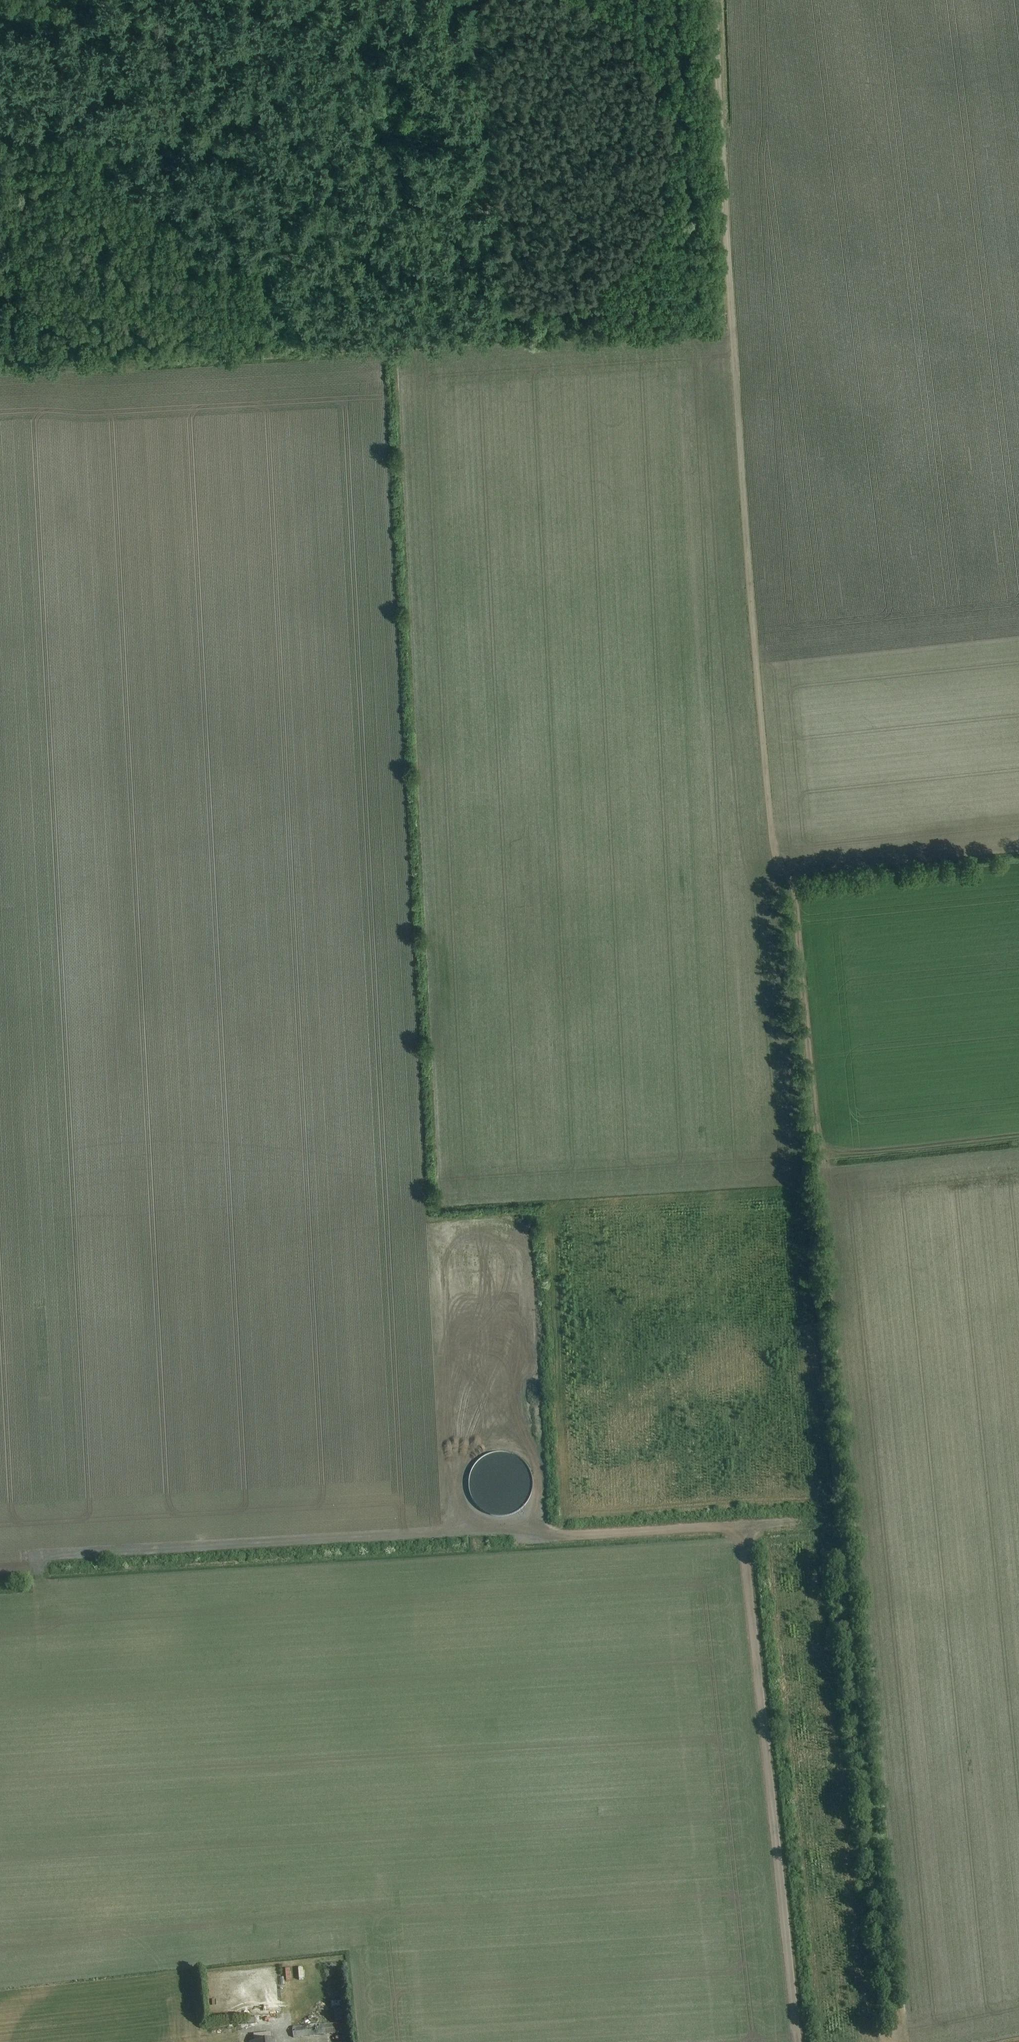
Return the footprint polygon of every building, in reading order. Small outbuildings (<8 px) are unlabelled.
[(346,2009),(334,2010),(335,2021),(347,2020),(346,2009)] [(329,2024),(292,2027),(293,2038),(347,2033),(346,2021),(329,2022),(329,2024)]
